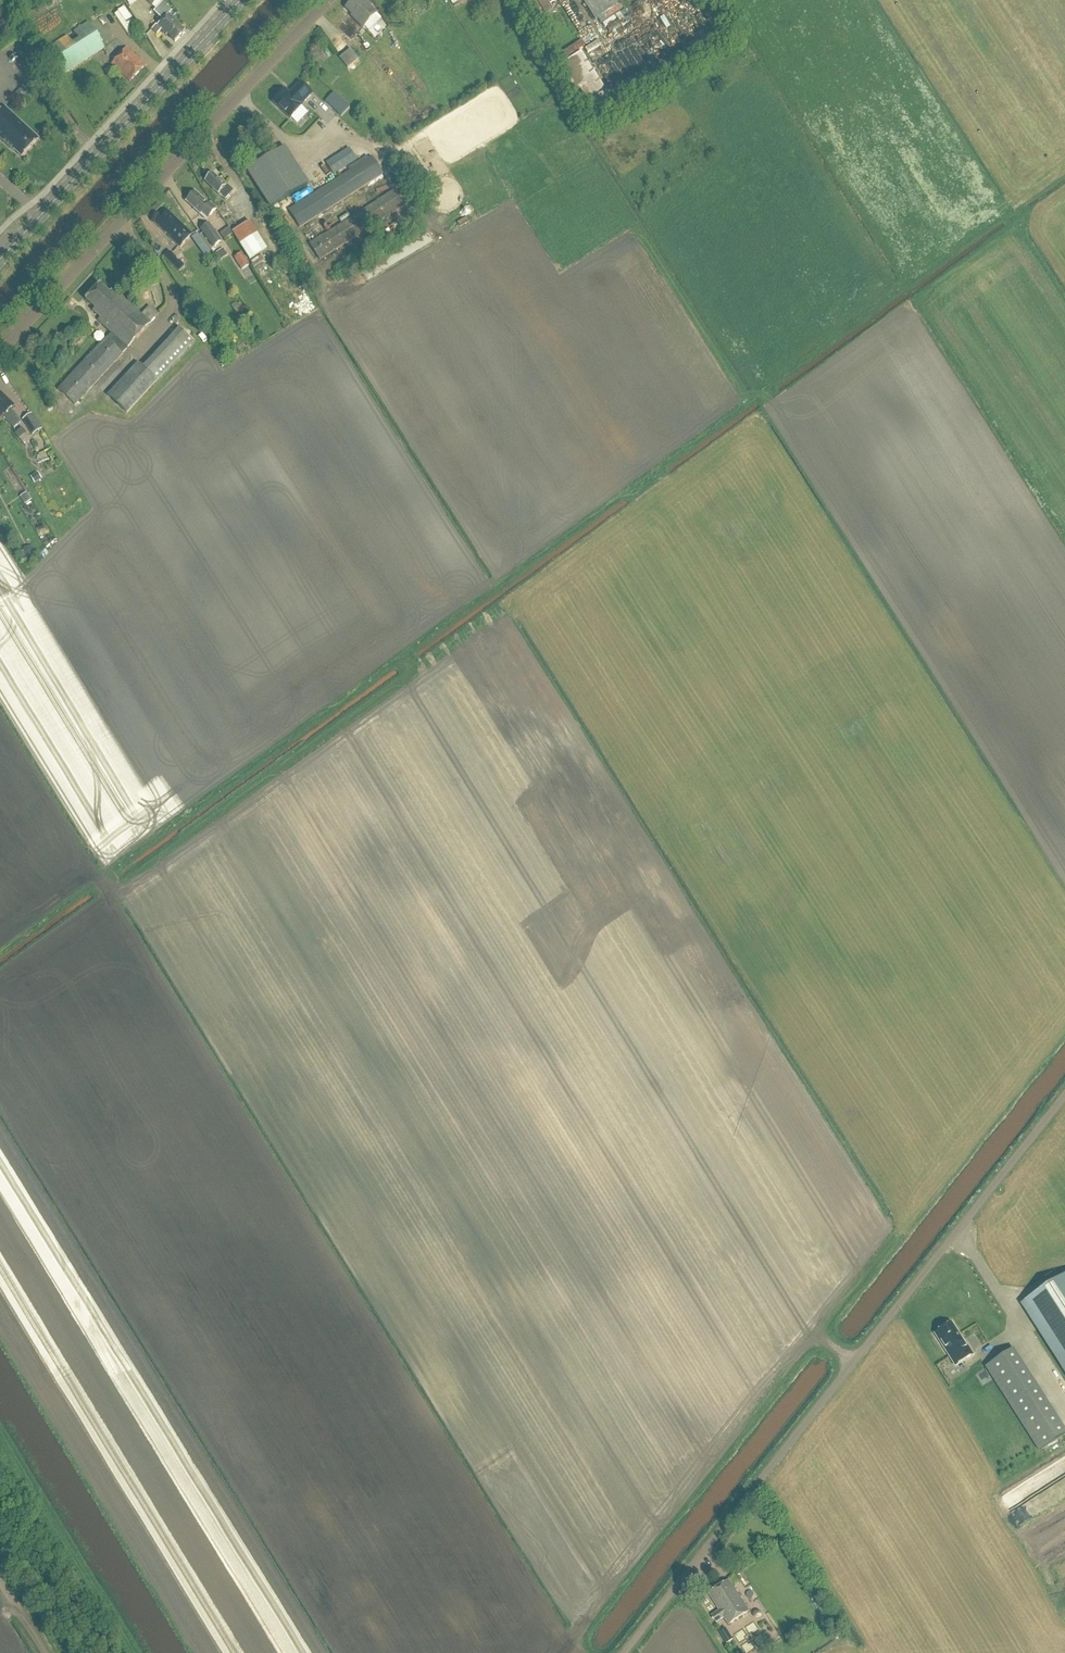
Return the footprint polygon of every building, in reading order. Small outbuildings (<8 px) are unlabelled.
[(361,0),(354,0),(345,9),(352,16),(351,17),(363,29),(377,14),(365,2),(364,3),(361,0)] [(566,0),(537,0),(543,13),(554,8),(552,5),(558,2),(559,5),(567,1),(566,0)] [(595,21),(619,6),(615,0),(582,0),(595,21)] [(185,33),(179,27),(178,25),(169,16),(172,12),(162,4),(154,13),(163,21),(157,27),(156,27),(152,31),(157,36),(161,32),(166,37),(168,36),(175,44),(185,33)] [(124,9),(118,13),(128,27),(134,23),(124,9)] [(46,48),(63,75),(105,48),(87,22),(46,48)] [(574,53),(584,45),(580,40),(563,54),(566,57),(573,51),(574,53)] [(130,83),(145,66),(127,49),(111,65),(130,83)] [(349,67),(359,59),(351,50),(342,58),(349,67)] [(581,52),(571,58),(588,87),(598,81),(581,52)] [(273,103),(290,120),(302,107),(301,106),(312,95),(300,84),(290,95),(285,91),(273,103)] [(19,102),(29,92),(23,87),(14,96),(19,102)] [(342,101),(333,110),(340,117),(349,108),(342,101)] [(4,140),(3,141),(13,152),(14,151),(21,158),(38,139),(8,112),(4,108),(1,112),(0,112),(0,139),(1,138),(4,140)] [(253,181),(290,158),(284,148),(247,172),(253,181)] [(326,164),(333,175),(356,161),(349,150),(326,164)] [(300,229),(383,175),(372,158),(288,211),(300,229)] [(218,181),(212,175),(205,182),(211,188),(215,192),(216,192),(225,201),(233,192),(220,180),(218,181)] [(320,261),(404,207),(394,192),(354,217),(349,209),(334,218),(338,227),(310,245),(320,261)] [(209,206),(195,193),(187,202),(193,208),(193,210),(200,216),(201,215),(208,220),(216,211),(210,205),(209,206)] [(193,235),(167,211),(155,224),(165,235),(165,234),(169,238),(168,238),(180,249),(193,235)] [(250,260),(267,249),(250,222),(232,233),(250,260)] [(213,249),(222,242),(209,223),(199,230),(213,249)] [(228,229),(220,235),(224,240),(232,234),(228,229)] [(206,247),(200,251),(204,257),(210,253),(206,247)] [(222,249),(216,254),(221,261),(227,256),(222,249)] [(179,271),(185,265),(169,250),(163,256),(179,271)] [(242,270),(250,265),(242,253),(234,258),(242,270)] [(128,350),(152,324),(121,296),(119,299),(111,292),(109,294),(99,286),(85,301),(95,310),(93,312),(100,319),(98,321),(111,334),(58,391),(75,406),(128,349),(128,350)] [(127,414),(157,381),(138,363),(107,396),(127,414)] [(10,409),(14,406),(0,392),(0,416),(2,418),(2,417),(14,429),(21,423),(10,409)] [(33,434),(42,428),(32,413),(23,419),(33,434)] [(36,473),(30,478),(35,485),(41,480),(36,473)] [(26,493),(20,498),(25,506),(32,501),(26,493)] [(23,548),(24,559),(33,559),(32,547),(23,548)] [(1022,1306),(1027,1314),(1029,1313),(1064,1369),(1064,1278),(1022,1306)] [(936,1335),(954,1363),(963,1357),(965,1361),(974,1356),(966,1343),(965,1344),(952,1324),(950,1326),(949,1324),(943,1328),(943,1330),(936,1335)] [(999,1387),(1026,1369),(1014,1350),(987,1368),(999,1387)] [(729,1625),(749,1611),(730,1581),(709,1595),(719,1611),(712,1616),(716,1622),(723,1617),(729,1625)]
